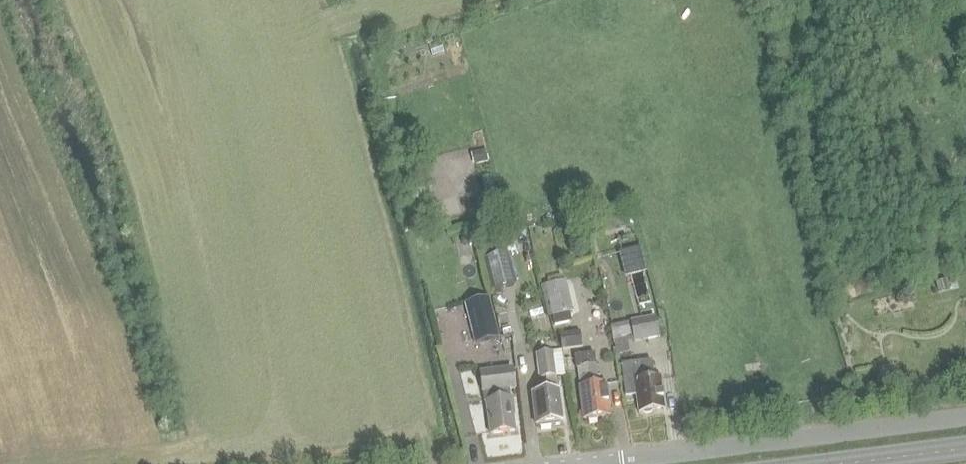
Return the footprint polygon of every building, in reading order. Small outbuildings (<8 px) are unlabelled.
[(474,152),(477,164),(487,162),(484,150),(474,152)] [(600,219),(602,231),(628,227),(626,215),(600,219)] [(528,226),(520,227),(522,240),(531,238),(528,226)] [(503,254),(497,230),(476,235),(482,260),(491,292),(516,286),(508,253),(503,254)] [(463,236),(460,240),(462,244),(465,246),(469,245),(472,241),(470,237),(467,235),(463,236)] [(640,247),(618,253),(624,278),(646,272),(640,247)] [(946,280),(935,282),(937,292),(949,289),(946,280)] [(571,311),(563,281),(544,285),(551,316),(552,316),(555,325),(572,321),(569,312),(571,311)] [(499,338),(488,297),(464,303),(474,344),(499,338)] [(659,339),(656,318),(631,322),(635,343),(659,339)] [(582,346),(580,332),(559,335),(560,348),(582,346)] [(549,353),(535,355),(538,380),(545,379),(547,392),(532,394),(537,425),(540,425),(541,429),(551,427),(550,423),(562,421),(557,389),(555,390),(549,353)] [(579,388),(583,419),(587,419),(588,421),(597,420),(596,418),(609,416),(605,385),(597,385),(593,354),(573,357),(575,369),(577,369),(580,388),(579,388)] [(650,361),(622,365),(626,397),(637,395),(639,413),(642,412),(644,415),(649,415),(654,411),(663,410),(659,379),(652,380),(650,361)] [(480,376),(483,394),(488,393),(489,404),(488,404),(492,436),(515,433),(513,417),(515,416),(512,401),(511,401),(510,391),(516,390),(513,372),(480,376)]
